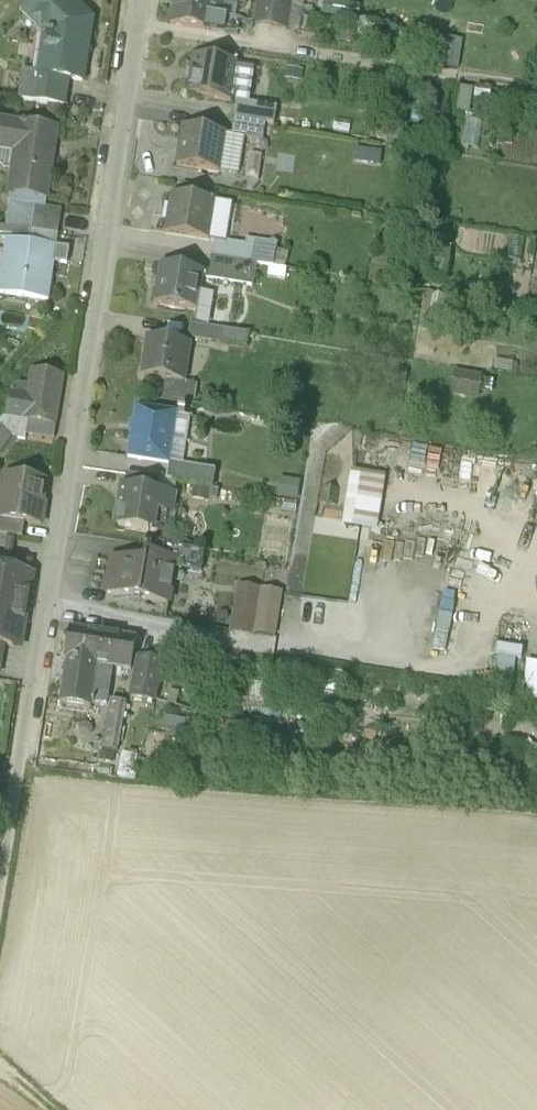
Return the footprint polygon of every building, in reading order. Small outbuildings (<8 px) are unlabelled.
[(70,0),(40,0),(24,17),(45,37),(45,41),(48,42),(43,77),(69,81),(83,83),(92,22),(70,0)] [(223,0),(174,0),(170,26),(203,31),(207,17),(221,20),(221,17),(224,0),(223,0)] [(233,2),(224,0),(221,17),(227,18),(230,19),(233,2)] [(255,25),(286,31),(291,0),(260,0),(255,25)] [(359,8),(326,3),(324,15),(358,20),(359,8)] [(207,17),(203,31),(225,34),(227,18),(221,17),(221,20),(207,17)] [(456,68),(462,40),(445,37),(439,64),(456,68)] [(238,64),(194,57),(188,96),(231,104),(231,102),(237,68),(238,64)] [(255,71),(237,68),(231,102),(238,103),(249,105),(255,71)] [(65,108),(69,81),(43,77),(28,75),(23,102),(65,108)] [(466,96),(453,93),(450,119),(460,121),(466,96)] [(267,108),(249,105),(238,103),(235,120),(265,125),(267,108)] [(265,125),(235,120),(232,136),(232,139),(242,141),(262,144),(265,125)] [(465,145),(479,146),(480,121),(467,120),(465,145)] [(49,202),(60,129),(24,124),(24,126),(2,123),(0,134),(0,165),(4,166),(7,169),(16,171),(13,197),(15,197),(49,202)] [(226,134),(183,128),(176,168),(219,175),(226,134)] [(232,136),(226,134),(219,175),(236,178),(242,141),(232,139),(232,136)] [(214,203),(172,196),(165,235),(208,242),(214,203)] [(66,205),(49,202),(15,197),(11,216),(22,218),(20,231),(37,233),(61,237),(66,205)] [(232,206),(214,203),(208,242),(215,244),(215,241),(225,243),(232,206)] [(11,245),(35,249),(37,233),(20,231),(12,230),(11,245)] [(246,246),(225,243),(215,241),(215,244),(212,259),(255,265),(274,268),(278,246),(247,240),(246,246)] [(4,291),(53,298),(58,264),(33,260),(35,249),(11,245),(4,291)] [(505,249),(491,245),(488,267),(502,270),(505,249)] [(433,275),(445,277),(450,253),(438,252),(433,275)] [(210,275),(204,273),(202,280),(252,289),(255,265),(212,259),(210,275)] [(204,273),(161,266),(154,305),(197,312),(200,294),(202,280),(204,273)] [(214,297),(200,294),(197,312),(211,315),(214,297)] [(211,315),(197,312),(195,326),(210,329),(211,315)] [(210,329),(195,326),(190,325),(187,341),(246,352),(249,335),(210,329)] [(193,347),(152,341),(146,381),(165,384),(187,387),(193,347)] [(2,417),(54,425),(61,375),(30,370),(26,399),(3,396),(2,414),(2,417)] [(472,384),(452,381),(449,397),(470,400),(472,384)] [(187,387),(165,384),(163,402),(193,406),(196,389),(187,387)] [(173,417),(137,411),(130,460),(169,466),(169,465),(176,418),(173,417)] [(54,425),(2,417),(2,414),(0,416),(0,447),(12,434),(51,440),(54,425)] [(173,414),(173,417),(176,418),(169,465),(183,467),(190,420),(186,418),(186,416),(173,414)] [(215,473),(183,467),(169,465),(169,466),(167,483),(181,485),(213,490),(215,473)] [(344,527),(371,531),(379,480),(353,475),(344,527)] [(131,477),(128,491),(178,499),(181,485),(167,483),(131,477)] [(297,498),(298,480),(277,480),(277,497),(297,498)] [(25,527),(41,529),(45,507),(42,506),(44,486),(6,481),(1,522),(1,523),(25,527)] [(178,499),(128,491),(122,531),(174,540),(178,536),(180,522),(176,518),(178,499)] [(25,527),(1,523),(1,522),(0,522),(0,539),(22,542),(25,527)] [(148,565),(119,560),(113,596),(174,606),(180,573),(183,552),(151,548),(148,565)] [(211,556),(183,552),(180,573),(207,577),(211,556)] [(25,628),(33,580),(29,580),(30,568),(3,564),(1,575),(0,575),(0,649),(4,650),(16,652),(20,627),(25,628)] [(261,604),(238,600),(232,633),(256,637),(274,639),(280,596),(263,593),(261,604)] [(136,641),(72,631),(64,662),(66,663),(60,706),(90,710),(91,706),(99,668),(113,670),(131,673),(136,641)] [(494,647),(493,685),(514,686),(515,647),(494,647)] [(130,698),(155,703),(163,662),(138,660),(130,698)] [(524,662),(521,700),(536,701),(536,663),(524,662)] [(107,707),(113,670),(99,668),(91,706),(95,705),(107,707)] [(125,705),(111,703),(100,762),(112,764),(113,755),(116,755),(125,705)] [(136,759),(124,756),(120,779),(134,781),(136,776),(132,775),(136,759)]
